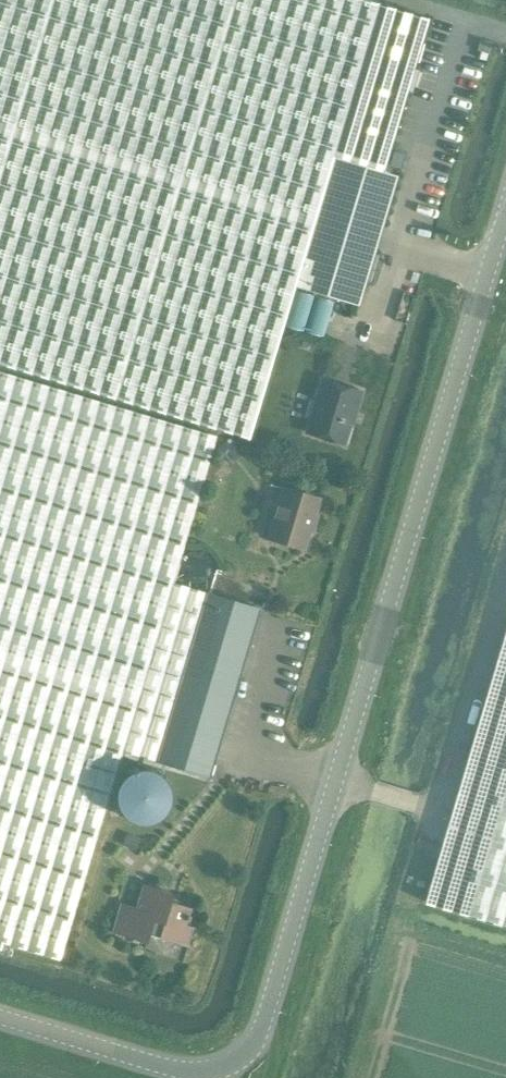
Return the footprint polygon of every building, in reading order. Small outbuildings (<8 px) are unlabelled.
[(248,438),(293,286),(334,157),(366,166),(382,171),(406,91),(411,92),(418,70),(413,68),(428,19),(378,4),(363,0),(0,0),(0,364),(248,438)] [(477,50),(488,53),(491,43),(480,39),(477,50)] [(334,157),(293,286),(358,306),(397,176),(382,171),(366,166),(334,157)] [(330,299),(319,333),(350,344),(360,308),(330,299)] [(0,372),(0,942),(60,960),(122,751),(156,761),(206,593),(172,583),(216,436),(0,372)] [(344,444),(360,391),(322,380),(307,432),(344,444)] [(309,530),(313,531),(317,517),(314,516),(319,499),(283,488),(268,538),(304,549),(309,530)] [(206,593),(156,761),(209,777),(260,609),(206,593)] [(427,903),(505,926),(505,638),(427,903)] [(149,934),(188,946),(193,927),(186,925),(187,920),(189,921),(190,916),(189,915),(191,908),(170,902),(172,894),(142,884),(135,907),(120,902),(111,932),(147,943),(149,934)]
